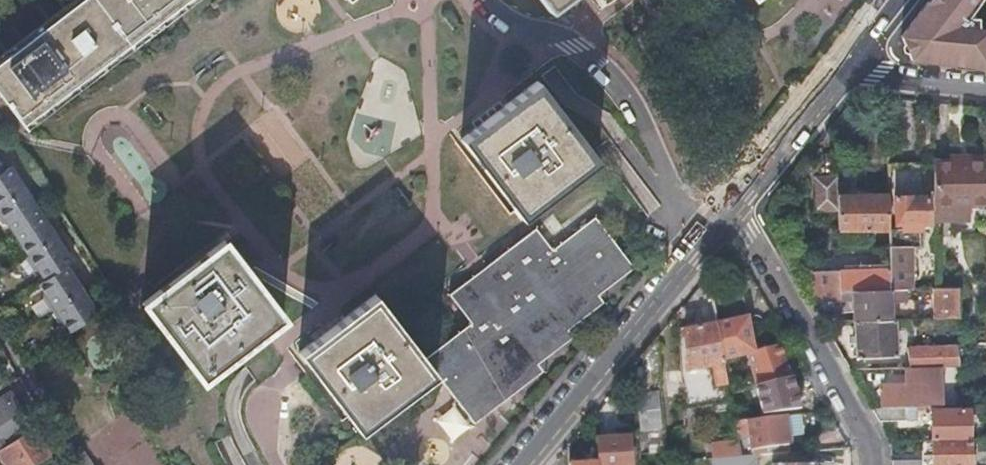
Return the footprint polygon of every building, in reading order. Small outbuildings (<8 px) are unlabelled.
[(188,0),(80,0),(0,60),(0,92),(24,124),(29,120),(188,0)] [(542,9),(555,0),(535,0),(542,9)] [(985,66),(985,0),(935,0),(934,1),(924,3),(900,35),(909,58),(985,66)] [(596,159),(535,79),(501,106),(459,138),(504,197),(520,217),(524,214),(525,213),(596,159)] [(933,159),(933,204),(934,216),(969,216),(969,203),(985,203),(985,159),(933,159)] [(67,332),(76,326),(77,325),(99,310),(94,302),(89,296),(93,293),(82,275),(78,278),(74,271),(68,263),(72,260),(67,253),(63,247),(67,245),(55,227),(51,229),(48,223),(35,205),(31,199),(35,197),(23,179),(20,181),(16,174),(11,167),(4,171),(0,164),(0,223),(1,224),(6,225),(18,244),(17,249),(32,271),(37,272),(42,280),(36,284),(42,293),(40,298),(54,321),(63,323),(67,332)] [(833,175),(812,176),(812,207),(834,206),(833,175)] [(888,230),(888,267),(888,287),(902,287),(909,287),(908,244),(917,244),(917,227),(919,227),(918,222),(928,221),(928,194),(911,194),(911,192),(893,192),(893,222),(902,222),(902,230),(888,230)] [(835,194),(836,227),(888,226),(887,193),(835,194)] [(470,322),(423,359),(435,374),(473,424),(495,406),(506,398),(504,394),(541,365),(538,362),(575,334),(570,327),(603,301),(594,290),(631,262),(595,216),(552,248),(535,226),(529,231),(478,270),(447,293),(470,322)] [(255,334),(286,309),(253,269),(224,232),(154,284),(140,295),(204,375),(255,334)] [(810,269),(810,298),(838,297),(838,288),(851,288),(888,287),(888,267),(810,269)] [(935,317),(958,317),(957,286),(934,287),(935,317)] [(852,297),(853,319),(890,318),(889,295),(902,295),(902,287),(888,287),(851,288),(852,297)] [(838,297),(852,297),(851,288),(838,288),(838,297)] [(740,293),(711,299),(716,324),(723,358),(746,353),(752,377),(747,378),(749,386),(754,385),(789,376),(779,344),(753,351),(740,293)] [(347,417),(358,432),(359,432),(435,374),(423,359),(374,295),(331,327),(311,341),(297,352),(347,417)] [(890,318),(853,319),(856,356),(897,355),(895,326),(895,318),(890,318)] [(895,318),(895,326),(916,326),(915,318),(895,318)] [(723,358),(716,324),(678,331),(683,407),(730,399),(729,391),(723,358)] [(657,335),(641,354),(642,381),(643,385),(644,392),(636,393),(638,430),(649,429),(658,428),(656,392),(661,392),(657,335)] [(906,346),(907,367),(958,365),(956,346),(906,346)] [(915,405),(929,404),(928,372),(907,372),(907,382),(881,383),(881,405),(905,405),(915,405)] [(798,406),(789,376),(754,385),(757,395),(762,412),(798,406)] [(33,426),(10,391),(0,398),(0,434),(0,448),(33,426)] [(871,406),(878,419),(905,418),(905,405),(881,405),(871,406)] [(905,405),(905,418),(915,418),(915,405),(905,405)] [(931,408),(931,438),(968,437),(968,407),(931,408)] [(788,443),(783,414),(734,420),(737,435),(750,433),(753,450),(788,443)] [(0,448),(0,455),(6,464),(28,464),(49,451),(33,426),(0,448)] [(597,462),(597,464),(630,464),(628,436),(595,438),(597,462)] [(931,438),(931,464),(956,464),(968,464),(968,437),(931,438)] [(757,454),(741,455),(734,455),(712,457),(713,464),(757,464),(757,454)]
